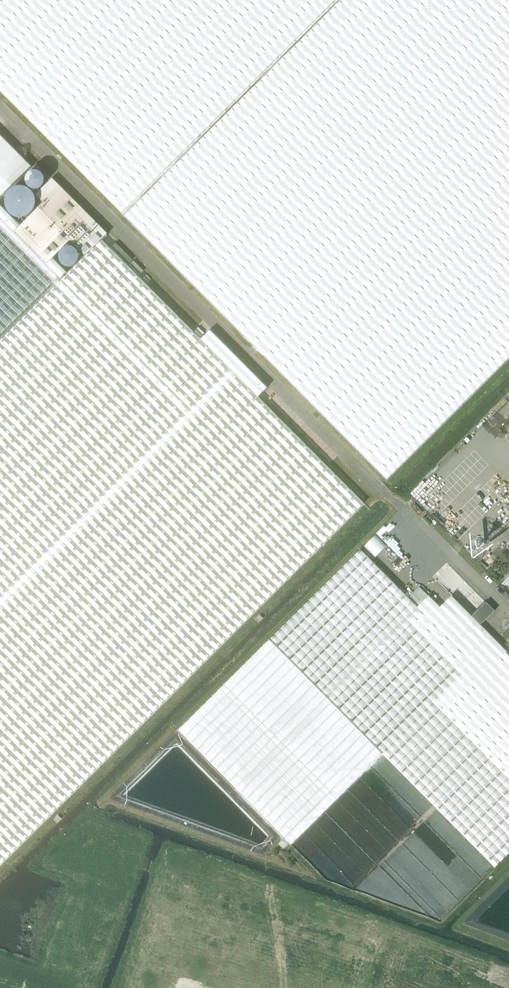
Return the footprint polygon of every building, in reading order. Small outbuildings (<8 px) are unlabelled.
[(121,213),(335,0),(0,0),(0,91),(121,213)] [(125,216),(387,479),(508,357),(508,0),(342,0),(125,216)] [(32,167),(0,135),(0,199),(32,167)] [(61,278),(66,273),(52,259),(70,241),(85,256),(101,240),(107,234),(52,179),(35,196),(42,204),(20,226),(0,206),(0,217),(61,278)] [(61,278),(0,217),(0,334),(52,282),(54,284),(61,278)] [(258,397),(200,340),(101,240),(85,256),(86,257),(62,280),(61,278),(54,284),(56,286),(0,342),(0,865),(363,503),(258,397)] [(110,248),(127,265),(132,260),(115,243),(110,248)] [(129,265),(139,275),(143,271),(133,261),(129,265)] [(209,331),(200,340),(258,397),(267,388),(209,331)] [(272,637),(383,755),(433,806),(494,868),(508,853),(508,700),(417,607),(412,603),(360,550),(272,637)] [(417,607),(508,700),(508,655),(480,625),(494,611),(485,602),(472,616),(471,616),(451,596),(439,607),(428,596),(417,607)] [(272,637),(178,730),(272,826),(291,845),(291,844),(302,833),(383,755),(272,637)]
